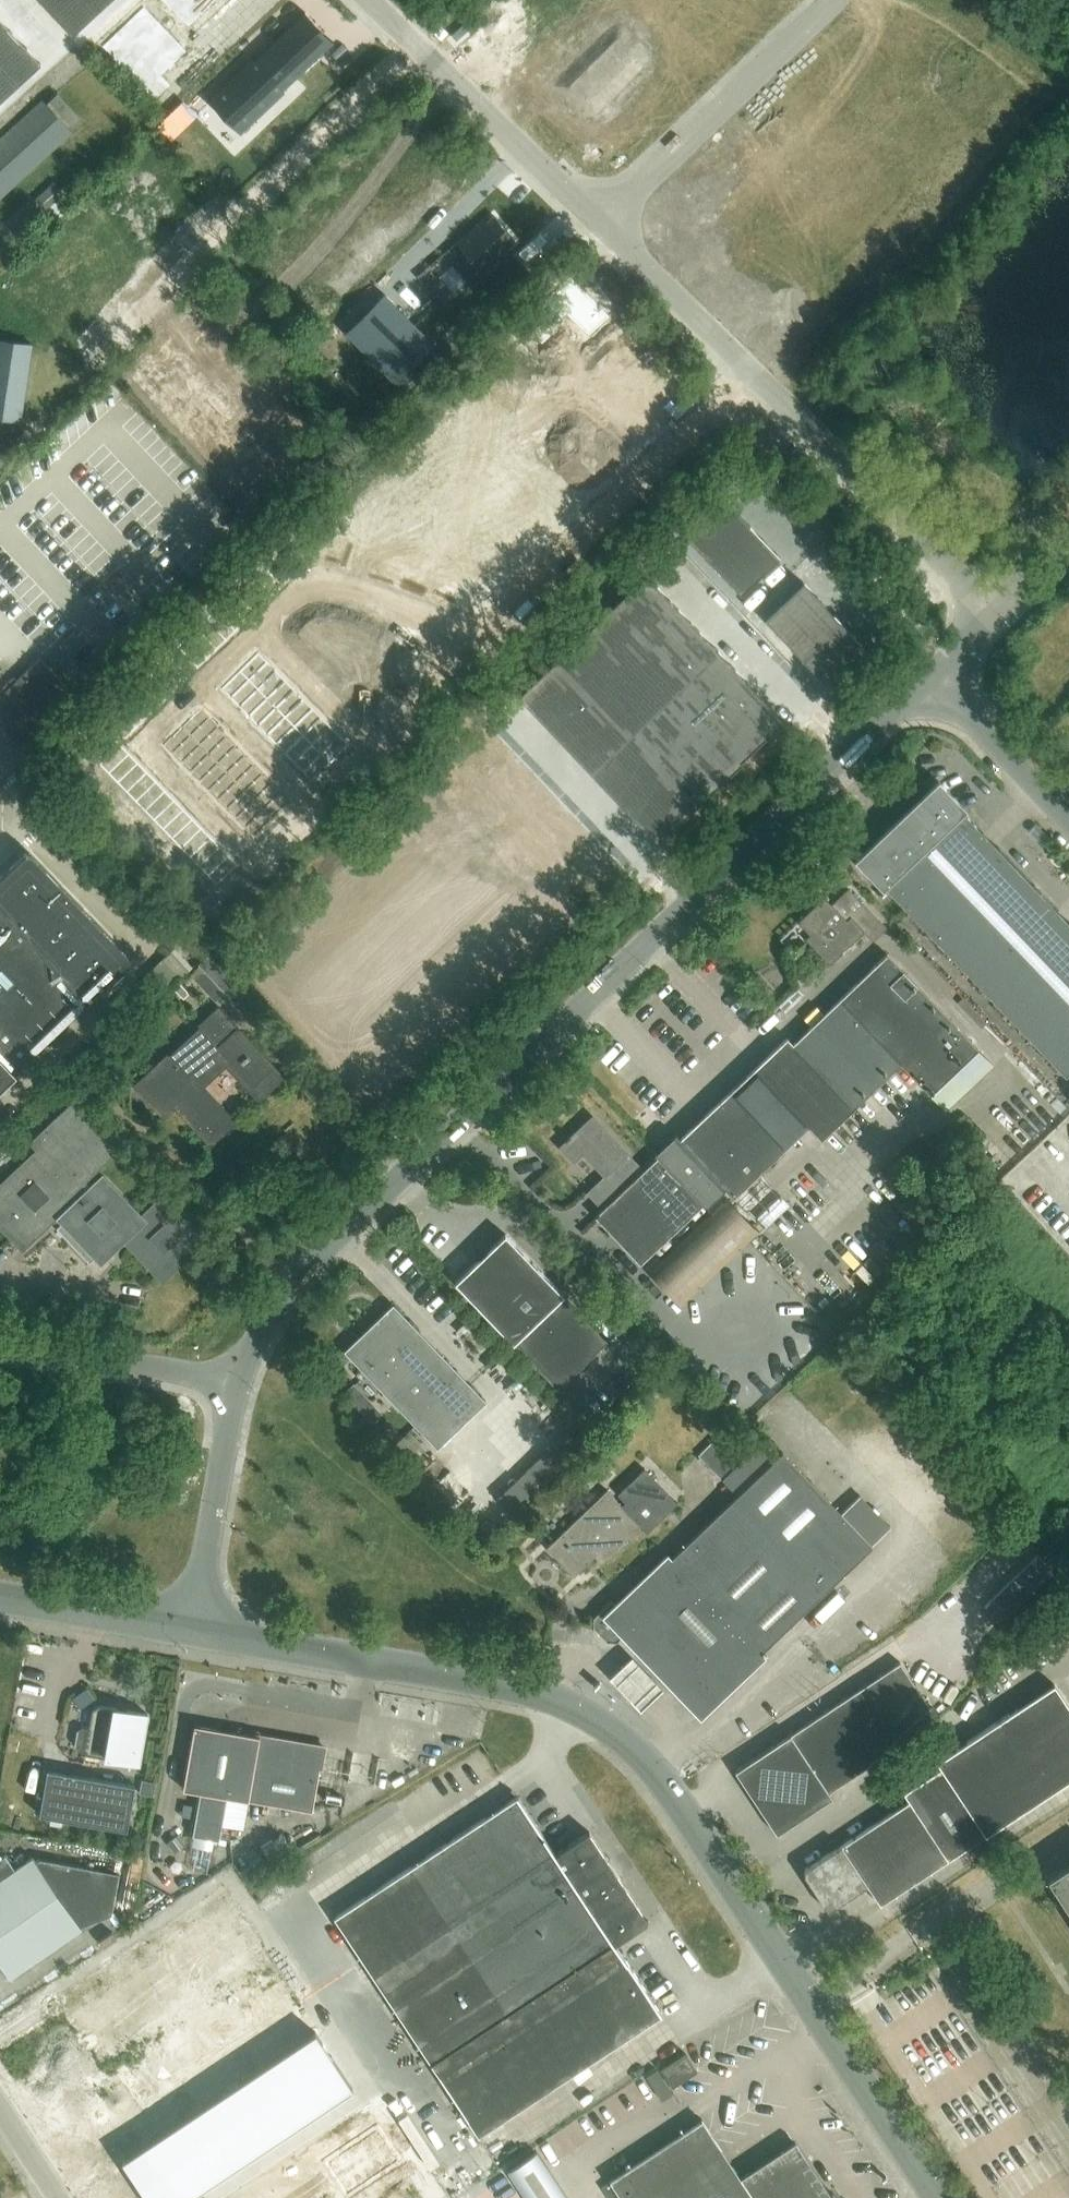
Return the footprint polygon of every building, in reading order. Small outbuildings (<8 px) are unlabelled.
[(72,35),(109,0),(40,0),(72,35)] [(187,25),(214,0),(164,0),(187,25)] [(242,134),(242,135),(257,121),(256,120),(255,119),(268,107),(282,93),(284,95),(286,94),(284,92),(333,45),(303,13),(253,60),(251,57),(249,59),(251,61),(215,96),(213,93),(208,98),(210,101),(242,134)] [(40,63),(0,19),(0,100),(40,63)] [(57,93),(46,103),(67,127),(79,117),(57,93)] [(0,138),(0,197),(72,132),(67,127),(46,103),(42,99),(0,138)] [(66,211),(58,201),(65,194),(54,182),(34,199),(45,211),(41,215),(50,225),(66,211)] [(465,253),(452,264),(466,282),(479,271),(483,274),(510,252),(507,248),(515,241),(494,215),(485,222),(483,219),(456,242),(465,253)] [(395,383),(434,345),(383,293),(344,332),(395,383)] [(21,421),(33,344),(0,339),(0,417),(21,421)] [(155,406),(190,373),(159,341),(125,374),(155,406)] [(186,438),(220,405),(190,373),(155,406),(186,438)] [(579,440),(526,389),(504,413),(556,464),(579,440)] [(217,469),(251,437),(220,405),(186,438),(217,469)] [(556,464),(504,413),(481,436),(533,487),(556,464)] [(247,501),(281,469),(251,437),(217,469),(247,501)] [(718,494),(680,530),(741,593),(778,557),(718,494)] [(645,568),(513,696),(657,844),(747,756),(745,755),(785,715),(768,698),(770,697),(645,568)] [(802,582),(765,618),(825,681),(863,645),(802,582)] [(223,598),(214,607),(235,629),(245,620),(223,598)] [(214,607),(204,617),(226,638),(235,629),(214,607)] [(204,617),(195,626),(217,647),(226,638),(204,617)] [(195,626),(186,635),(208,657),(217,647),(195,626)] [(351,630),(333,649),(342,658),(360,640),(351,630)] [(186,635),(177,644),(198,666),(208,657),(186,635)] [(360,640),(342,658),(351,667),(370,649),(360,640)] [(333,649),(314,667),(323,677),(342,658),(333,649)] [(370,649),(351,667),(360,677),(379,658),(370,649)] [(257,650),(239,669),(248,678),(266,660),(257,650)] [(266,660),(248,678),(257,687),(276,669),(266,660)] [(239,669),(220,687),(229,697),(248,678),(239,669)] [(276,669),(257,687),(266,697),(285,678),(276,669)] [(397,677),(379,695),(388,704),(407,686),(397,677)] [(248,678),(229,697),(239,706),(257,687),(248,678)] [(285,678),(266,697),(276,706),(294,687),(285,678)] [(140,681),(130,691),(152,712),(161,703),(140,681)] [(257,687),(239,706),(248,715),(266,697),(257,687)] [(294,687),(276,706),(285,715),(303,697),(294,687)] [(130,691),(121,700),(143,722),(152,712),(130,691)] [(379,695),(360,714),(370,723),(388,704),(379,695)] [(266,697),(248,715),(257,724),(276,706),(266,697)] [(303,697),(285,715),(294,724),(313,706),(303,697)] [(121,700),(112,709),(133,731),(143,722),(121,700)] [(276,706),(257,724),(266,734),(285,715),(276,706)] [(313,706),(294,724),(303,734),(322,715),(313,706)] [(200,707),(181,726),(191,735),(209,717),(200,707)] [(112,709),(103,718),(124,740),(133,731),(112,709)] [(285,715),(266,734),(276,743),(294,724),(285,715)] [(322,715),(303,734),(313,743),(331,724),(322,715)] [(209,717),(191,735),(200,744),(218,726),(209,717)] [(294,724),(276,743),(285,752),(303,734),(294,724)] [(331,724),(313,743),(322,752),(340,734),(331,724)] [(181,726),(163,744),(172,754),(191,735),(181,726)] [(218,726),(200,744),(209,754),(228,735),(218,726)] [(303,734),(285,752),(294,761),(313,743),(303,734)] [(340,734),(322,752),(331,761),(350,743),(340,734)] [(191,735),(172,754),(181,763),(200,744),(191,735)] [(228,735),(209,754),(218,763),(237,745),(228,735)] [(313,743),(294,761),(303,771),(322,752),(313,743)] [(120,744),(98,766),(107,775),(129,754),(120,744)] [(200,744),(181,763),(191,772),(209,754),(200,744)] [(237,745),(218,763),(228,772),(246,754),(237,745)] [(322,752),(303,771),(313,780),(331,761),(322,752)] [(129,754),(107,775),(117,785),(138,763),(129,754)] [(209,754),(191,772),(200,782),(218,763),(209,754)] [(246,754),(228,772),(237,782),(255,763),(246,754)] [(138,763),(117,785),(126,794),(147,772),(138,763)] [(218,763),(200,782),(209,791),(228,772),(218,763)] [(255,763),(237,782),(246,791),(265,772),(255,763)] [(147,772),(126,794),(135,803),(157,781),(147,772)] [(228,772),(209,791),(218,800),(237,782),(228,772)] [(265,772),(246,791),(255,800),(274,782),(265,772)] [(157,781),(135,803),(144,812),(166,791),(157,781)] [(237,782),(218,800),(228,809),(246,791),(237,782)] [(274,782),(255,800),(265,809),(283,791),(274,782)] [(1068,1070),(1068,922),(962,811),(961,812),(937,787),(861,860),(884,884),(883,886),(1064,1074),(1068,1070)] [(166,791),(144,812),(154,822),(175,800),(166,791)] [(246,791),(228,809),(237,819),(255,800),(246,791)] [(283,791),(265,809),(274,819),(292,800),(283,791)] [(175,800),(154,822),(163,831),(185,809),(175,800)] [(255,800),(237,819),(246,828),(265,809),(255,800)] [(185,809),(163,831),(172,840),(194,819),(185,809)] [(265,809),(246,828),(255,837),(274,819),(265,809)] [(194,819),(172,840),(181,849),(203,828),(194,819)] [(203,828),(181,849),(191,859),(212,837),(203,828)] [(212,837),(191,859),(200,868),(222,846),(212,837)] [(222,846),(200,868),(209,877),(231,856),(222,846)] [(13,1074),(89,1002),(88,1001),(129,963),(26,854),(0,878),(0,1086),(13,1074)] [(231,856),(209,877),(218,886),(240,865),(231,856)] [(847,887),(830,904),(822,895),(795,922),(807,934),(803,939),(828,964),(862,930),(871,939),(885,926),(862,903),(847,887)] [(723,1187),(732,1197),(808,1125),(821,1138),(900,1063),(945,1110),(992,1064),(886,954),(792,1043),(786,1037),(678,1137),(674,1133),(654,1153),(657,1157),(702,1204),(704,1206),(723,1187)] [(198,983),(208,974),(199,965),(189,974),(198,983)] [(257,1091),(279,1071),(218,1005),(132,1085),(163,1119),(174,1108),(205,1140),(206,1139),(229,1118),(197,1083),(225,1057),(257,1091)] [(132,1047),(141,1057),(148,1050),(139,1040),(132,1047)] [(0,1192),(0,1218),(21,1241),(56,1208),(80,1184),(114,1151),(70,1104),(46,1127),(35,1137),(34,1138),(45,1149),(0,1192)] [(702,1204),(657,1157),(643,1170),(591,1116),(559,1147),(573,1162),(583,1154),(603,1174),(584,1192),(601,1209),(593,1216),(639,1264),(702,1204)] [(80,1184),(56,1208),(67,1219),(58,1228),(90,1262),(123,1231),(135,1219),(101,1183),(90,1194),(80,1184)] [(764,1226),(787,1204),(779,1195),(756,1217),(764,1226)] [(680,1307),(759,1234),(725,1198),(647,1271),(680,1307)] [(135,1219),(123,1231),(161,1272),(197,1238),(163,1202),(140,1224),(135,1219)] [(556,1389),(606,1341),(562,1295),(504,1234),(454,1282),(512,1343),(556,1389)] [(437,1447),(485,1401),(392,1305),(344,1351),(437,1447)] [(559,1438),(499,1496),(518,1515),(578,1457),(559,1438)] [(736,1493),(772,1458),(758,1444),(738,1463),(713,1438),(697,1453),(736,1493)] [(666,1553),(614,1604),(609,1599),(592,1616),(592,1627),(605,1640),(615,1641),(622,1635),(701,1718),(764,1657),(760,1653),(873,1545),(781,1451),(670,1558),(666,1553)] [(613,1557),(641,1529),(645,1533),(677,1503),(643,1468),(616,1494),(624,1502),(621,1505),(606,1490),(546,1549),(572,1577),(603,1547),(613,1557)] [(1038,1555),(1029,1564),(1045,1581),(1054,1572),(1038,1555)] [(1029,1564),(1020,1572),(1036,1589),(1045,1581),(1029,1564)] [(1020,1572),(1011,1581),(1027,1598),(1036,1589),(1020,1572)] [(1011,1581),(1002,1590),(1018,1607),(1027,1598),(1011,1581)] [(1002,1590),(993,1598),(1009,1615),(1018,1607),(1002,1590)] [(611,1672),(642,1705),(665,1683),(634,1650),(611,1672)] [(928,1706),(899,1661),(734,1771),(776,1834),(832,1797),(828,1791),(862,1768),(921,1714),(928,1706)] [(877,1905),(1068,1783),(1068,1709),(1055,1687),(936,1763),(940,1769),(902,1793),(908,1802),(839,1845),(803,1868),(802,1874),(825,1910),(864,1885),(877,1905)] [(138,1763),(147,1714),(127,1710),(126,1714),(116,1712),(116,1708),(99,1705),(92,1710),(89,1729),(82,1727),(78,1730),(75,1745),(78,1748),(85,1750),(84,1754),(108,1758),(108,1754),(119,1756),(118,1760),(138,1763)] [(218,1838),(225,1797),(311,1812),(319,1768),(324,1769),(327,1748),(323,1747),(194,1725),(183,1789),(199,1792),(192,1834),(218,1838)] [(127,1830),(135,1784),(47,1769),(39,1815),(127,1830)] [(516,1796),(333,1916),(477,2134),(659,2014),(613,1943),(647,1921),(588,1831),(554,1854),(516,1796)] [(281,1834),(260,1846),(272,1865),(292,1853),(281,1834)] [(5,1855),(0,1858),(0,1964),(10,1978),(81,1929),(80,1926),(110,1920),(121,1879),(39,1859),(35,1861),(33,1857),(15,1869),(5,1855)] [(1046,1883),(1068,1918),(1068,1868),(1046,1883)] [(315,2032),(122,2160),(148,2197),(186,2197),(352,2088),(315,2032)] [(671,2087),(695,2070),(683,2053),(659,2069),(671,2087)] [(23,2075),(29,2090),(76,2072),(78,2078),(86,2075),(78,2054),(23,2075)] [(609,2182),(601,2187),(608,2197),(828,2197),(793,2144),(762,2165),(761,2164),(740,2178),(701,2120),(608,2181),(609,2182)] [(536,2151),(506,2171),(525,2197),(567,2197),(536,2151)]
